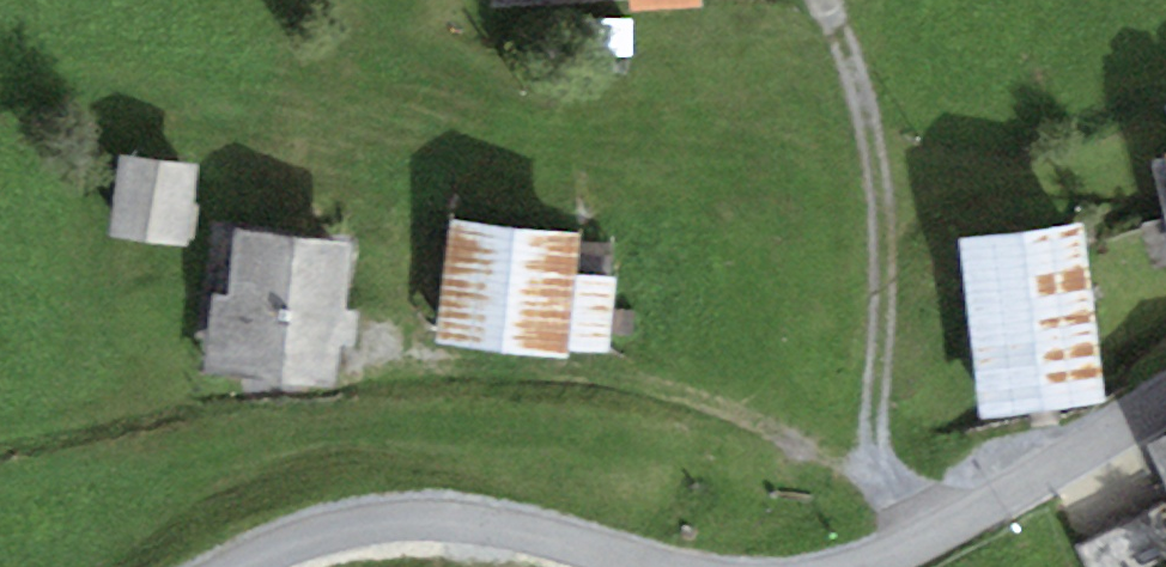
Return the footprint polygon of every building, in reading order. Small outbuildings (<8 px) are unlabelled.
[(636,22),(697,18),(696,0),(629,0),(636,22)] [(201,178),(117,171),(111,250),(195,257),(201,178)] [(1093,234),(967,257),(999,428),(1125,404),(1093,234)] [(569,246),(439,237),(431,356),(609,368),(614,293),(576,291),(569,246)] [(346,263),(239,255),(228,393),(336,401),(346,263)] [(1147,434),(1165,471),(1165,425),(1147,434)] [(1088,552),(1094,566),(1165,566),(1165,520),(1088,552)]
